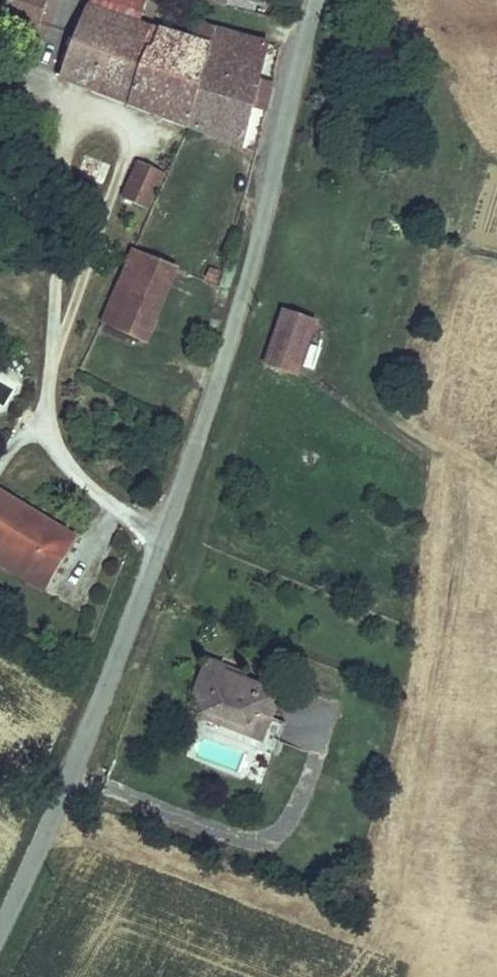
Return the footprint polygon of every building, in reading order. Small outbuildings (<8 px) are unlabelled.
[(27,0),(0,0),(0,12),(22,19),(27,0)] [(87,4),(129,18),(135,0),(88,0),(87,4)] [(272,0),(227,0),(225,12),(269,20),(272,0)] [(87,4),(60,76),(241,146),(273,44),(209,29),(205,44),(129,18),(87,4)] [(124,195),(150,205),(164,174),(136,163),(124,195)] [(148,344),(178,268),(139,250),(108,328),(148,344)] [(291,314),(273,361),(299,372),(318,325),(291,314)] [(1,537),(0,540),(0,550),(48,574),(71,528),(0,492),(0,536),(1,537)] [(0,550),(0,565),(42,586),(48,574),(0,550)] [(227,670),(204,662),(191,694),(204,713),(246,728),(254,709),(273,717),(282,697),(225,675),(227,670)] [(273,717),(254,709),(246,728),(204,713),(201,720),(262,745),(273,717)]
